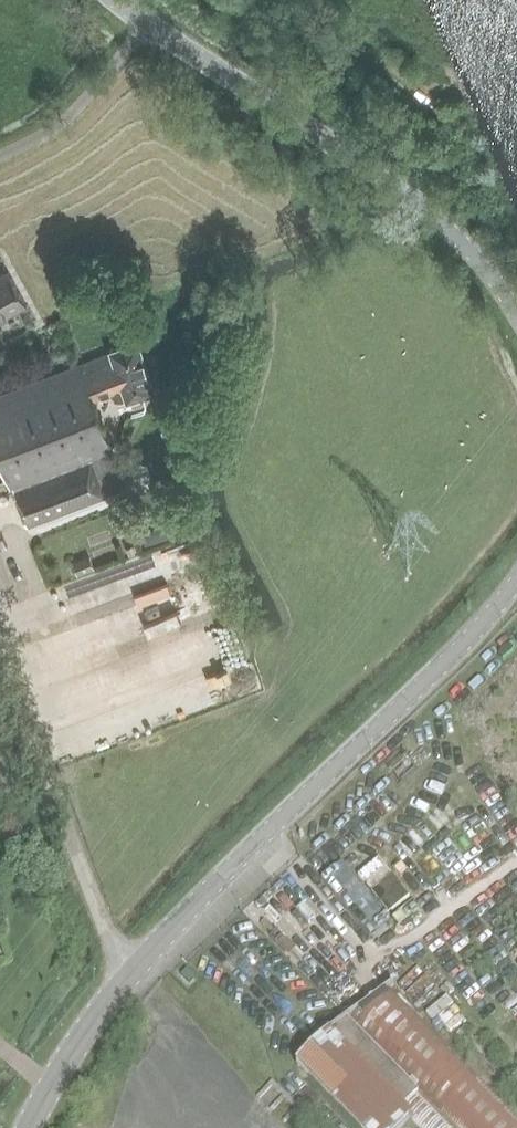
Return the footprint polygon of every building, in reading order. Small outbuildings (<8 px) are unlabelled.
[(8,317),(7,314),(26,304),(8,270),(0,274),(0,322),(8,317)] [(137,339),(109,347),(111,351),(0,393),(0,459),(10,486),(13,485),(28,524),(127,486),(94,399),(113,392),(115,400),(125,396),(126,400),(156,389),(137,339)] [(196,593),(164,602),(167,613),(199,604),(196,593)] [(385,915),(410,896),(380,856),(355,875),(343,859),(322,875),(375,946),(396,930),(385,915)] [(391,988),(354,1025),(348,1018),(329,1033),(294,1065),(356,1127),(401,1127),(412,1116),(422,1127),(449,1127),(454,1122),(460,1127),(516,1127),(516,1116),(391,988)]
